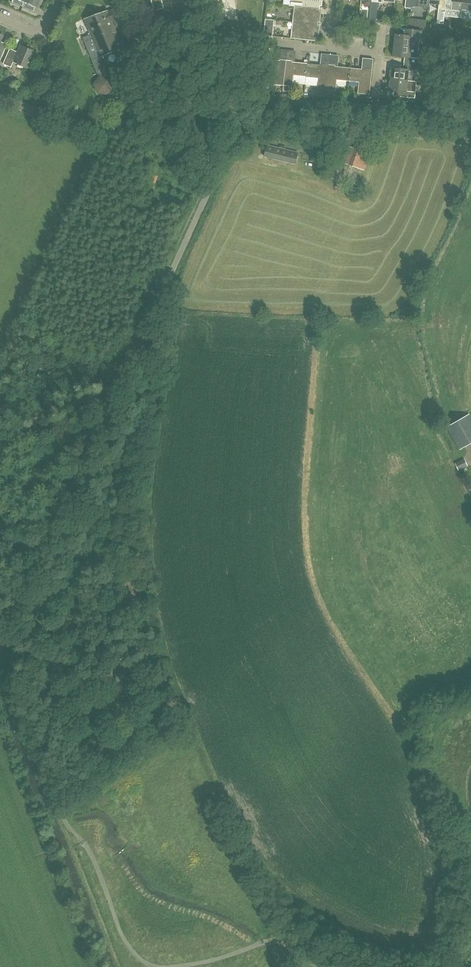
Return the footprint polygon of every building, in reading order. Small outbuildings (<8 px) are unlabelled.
[(154,11),(164,8),(162,0),(151,0),(154,11)] [(302,6),(302,7),(314,8),(320,9),(321,0),(290,0),(289,5),(294,5),(302,6)] [(446,0),(429,0),(429,3),(440,4),(439,11),(445,12),(445,11),(445,10),(446,0)] [(462,10),(463,3),(463,0),(446,0),(445,10),(445,11),(445,12),(445,16),(450,17),(451,10),(462,11),(462,10)] [(463,3),(462,10),(462,11),(462,13),(470,14),(470,0),(463,0),(463,3)] [(131,14),(130,13),(125,1),(113,6),(115,11),(109,13),(107,11),(85,19),(91,35),(83,38),(92,60),(92,61),(98,74),(100,78),(95,84),(99,93),(108,94),(114,87),(110,78),(109,78),(106,71),(106,70),(101,57),(123,48),(112,20),(118,17),(118,18),(119,18),(119,19),(131,14)] [(313,14),(314,8),(302,7),(302,6),(294,5),(293,22),(318,25),(319,14),(313,14)] [(264,35),(273,36),(275,20),(266,19),(264,35)] [(318,25),(293,22),(291,38),(316,41),(318,25)] [(417,48),(419,37),(421,38),(422,30),(400,28),(400,35),(395,34),(394,45),(417,48)] [(444,33),(443,41),(445,41),(450,41),(451,41),(452,34),(444,33)] [(10,48),(3,64),(11,67),(13,62),(29,69),(36,54),(31,53),(33,50),(21,45),(18,52),(10,48)] [(406,63),(421,65),(422,57),(419,54),(419,48),(417,48),(394,45),(393,56),(406,57),(406,63)] [(262,83),(283,86),(286,60),(280,60),(280,61),(269,59),(270,48),(265,48),(262,83)] [(370,95),(373,59),(363,58),(362,69),(350,68),(349,81),(359,82),(358,93),(370,95)] [(294,75),(306,77),(307,63),(292,62),(292,61),(286,60),(283,86),(283,90),(289,91),(290,86),(293,87),(294,75)] [(310,96),(316,96),(326,97),(326,96),(329,65),(323,64),(323,65),(307,63),(306,77),(318,78),(317,89),(311,89),(310,96)] [(392,68),(391,79),(408,81),(409,70),(420,71),(421,65),(406,63),(405,69),(392,68)] [(337,80),(349,81),(350,68),(335,66),(335,65),(329,65),(326,96),(334,97),(334,91),(336,91),(337,80)] [(412,81),(408,81),(391,79),(389,90),(403,91),(402,97),(415,98),(416,84),(412,84),(412,81)] [(267,144),(267,148),(264,157),(297,165),(299,152),(267,144)] [(370,153),(347,145),(341,162),(365,171),(370,153)] [(448,427),(461,449),(470,443),(470,419),(469,415),(448,427)] [(468,466),(465,459),(455,463),(459,470),(468,466)] [(120,674),(115,674),(116,689),(126,688),(125,670),(120,670),(120,674)]
